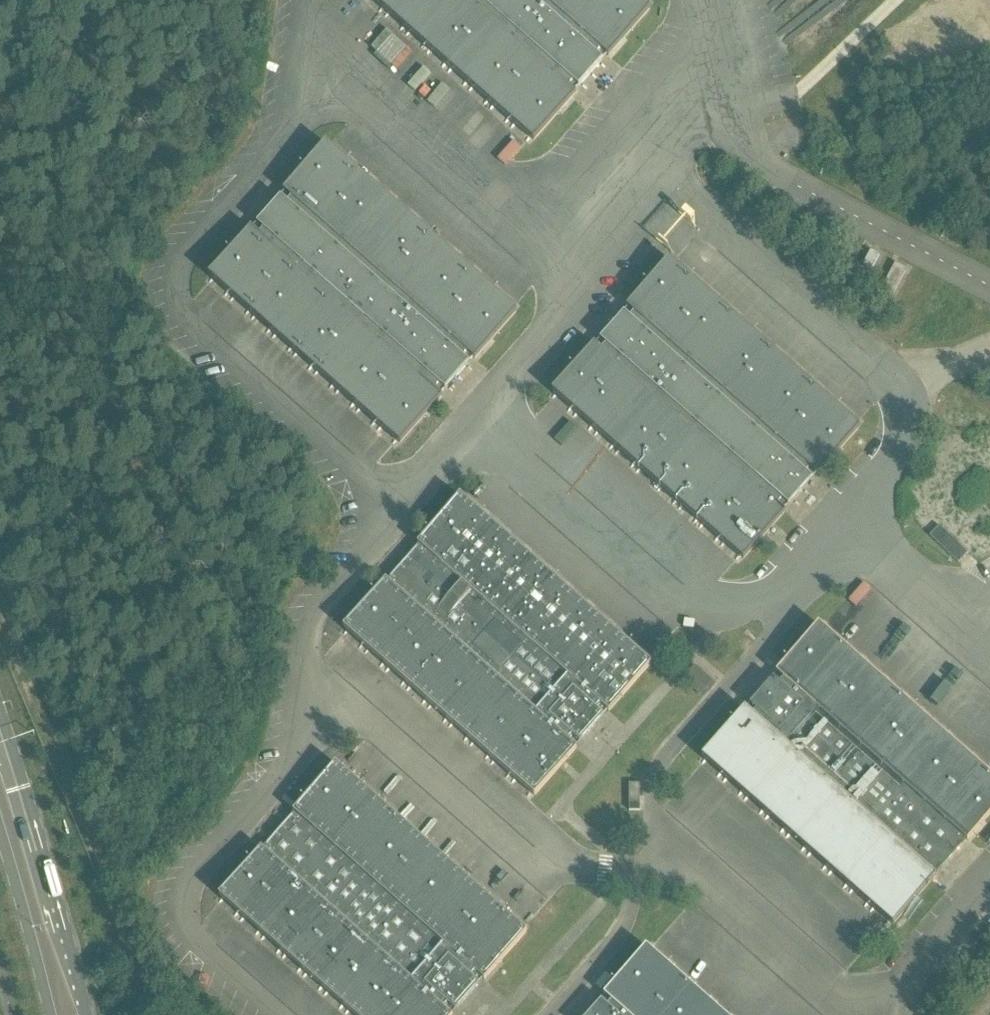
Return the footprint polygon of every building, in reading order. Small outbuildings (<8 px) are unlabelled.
[(534,141),(575,94),(572,91),(577,86),(578,88),(602,61),(601,59),(605,54),(608,56),(650,9),(640,0),(376,0),(534,141)] [(210,276),(401,444),(442,397),(439,395),(443,390),(445,391),(469,363),(468,362),(473,356),(476,359),(517,312),(326,144),(285,191),(287,193),(283,199),(281,197),(257,225),(259,226),(254,232),(251,229),(210,276)] [(879,263),(865,255),(851,280),(864,287),(879,263)] [(553,391),(744,560),(787,512),(784,509),(788,504),(790,506),(814,479),(812,477),(816,472),(820,475),(860,429),(669,260),(628,307),(632,310),(627,314),(625,313),(600,341),(602,343),(598,348),(595,344),(553,391)] [(896,264),(883,287),(895,293),(907,270),(896,264)] [(345,628),(536,796),(652,664),(461,496),(345,628)] [(940,526),(930,536),(959,564),(968,554),(940,526)] [(895,924),(989,815),(989,776),(819,625),(704,756),(895,924)] [(357,1014),(455,1014),(528,933),(336,764),(221,895),(357,1014)] [(631,784),(629,811),(639,811),(641,784),(631,784)] [(587,1014),(724,1014),(647,947),(587,1014)]
